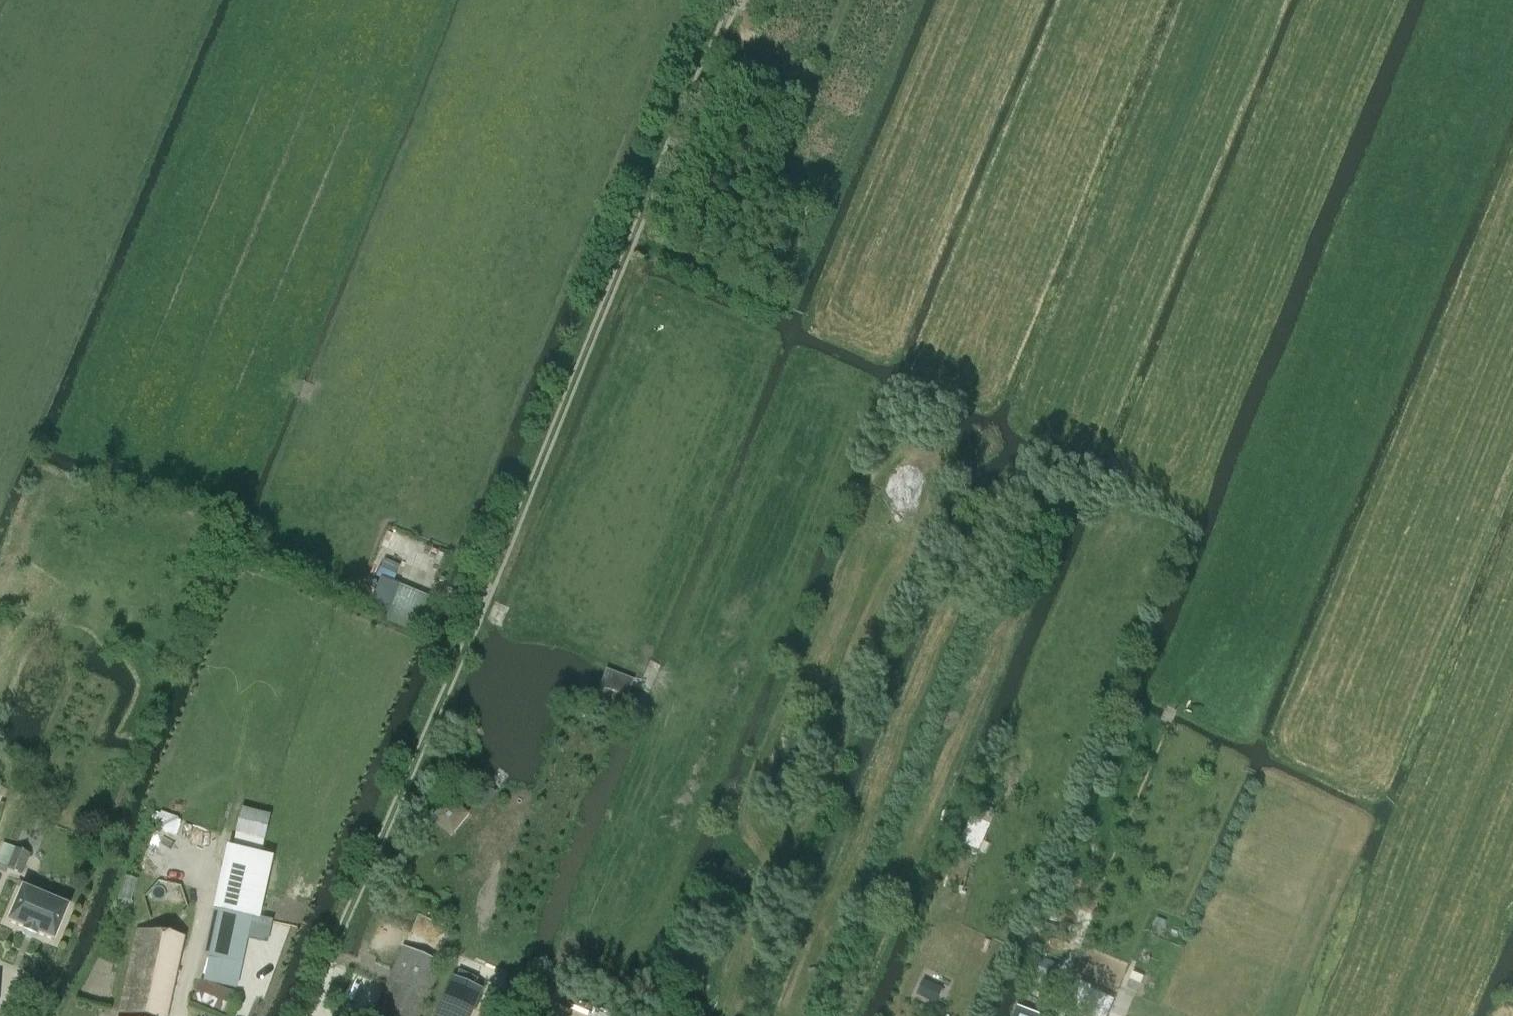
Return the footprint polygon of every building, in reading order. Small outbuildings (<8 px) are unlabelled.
[(742,27),(737,38),(752,45),(757,34),(742,27)] [(415,633),(430,597),(401,585),(386,621),(415,633)] [(633,680),(606,670),(599,686),(626,697),(633,680)] [(429,819),(450,836),(468,813),(447,796),(429,819)] [(973,815),(972,817),(991,825),(991,823),(995,815),(977,807),(973,815)] [(270,816),(241,810),(232,847),(262,853),(270,816)] [(156,828),(182,834),(186,817),(161,811),(156,828)] [(967,828),(961,843),(980,850),(986,835),(967,828)] [(4,844),(0,853),(0,864),(22,873),(30,854),(4,844)] [(258,920),(272,857),(233,849),(209,959),(241,965),(251,919),(258,920)] [(24,928),(23,931),(36,937),(37,934),(54,940),(68,907),(22,887),(8,921),(24,928)] [(184,938),(138,930),(120,1013),(135,1015),(167,1015),(184,938)] [(442,963),(404,947),(374,1015),(419,1015),(442,963)] [(370,982),(374,972),(363,967),(359,977),(370,982)] [(1142,979),(1146,971),(1136,967),(1133,975),(1142,979)] [(435,1015),(471,1015),(481,992),(452,979),(435,1015)] [(200,980),(191,1005),(218,1015),(231,1015),(239,995),(200,980)] [(943,988),(924,980),(918,994),(936,1002),(943,988)] [(1083,1011),(1087,1002),(1076,997),(1071,1006),(1083,1011)] [(1035,1015),(1018,1008),(1015,1015),(1037,1015),(1035,1015)]
